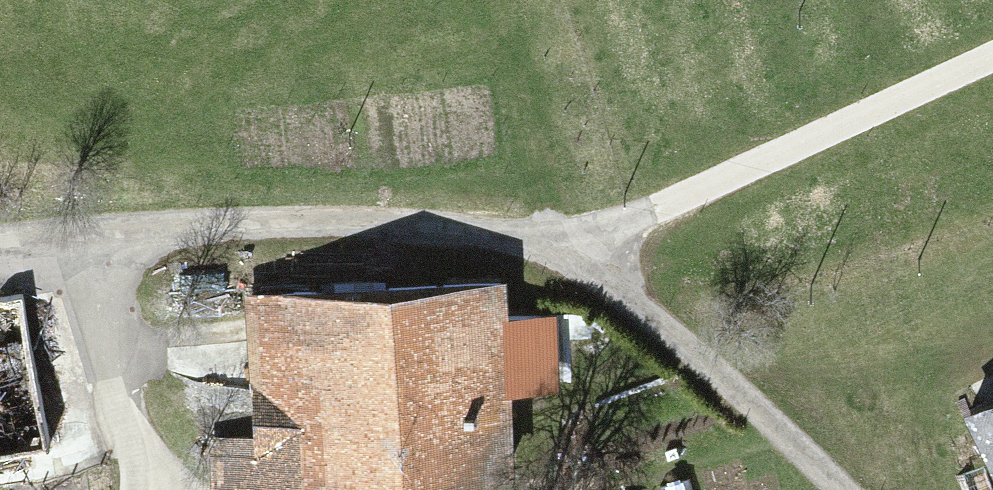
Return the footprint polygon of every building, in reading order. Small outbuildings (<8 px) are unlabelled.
[(0,282),(0,438),(45,431),(23,279),(0,282)] [(505,281),(245,287),(249,438),(211,438),(212,482),(509,475),(505,281)] [(981,412),(992,440),(992,407),(981,412)]
